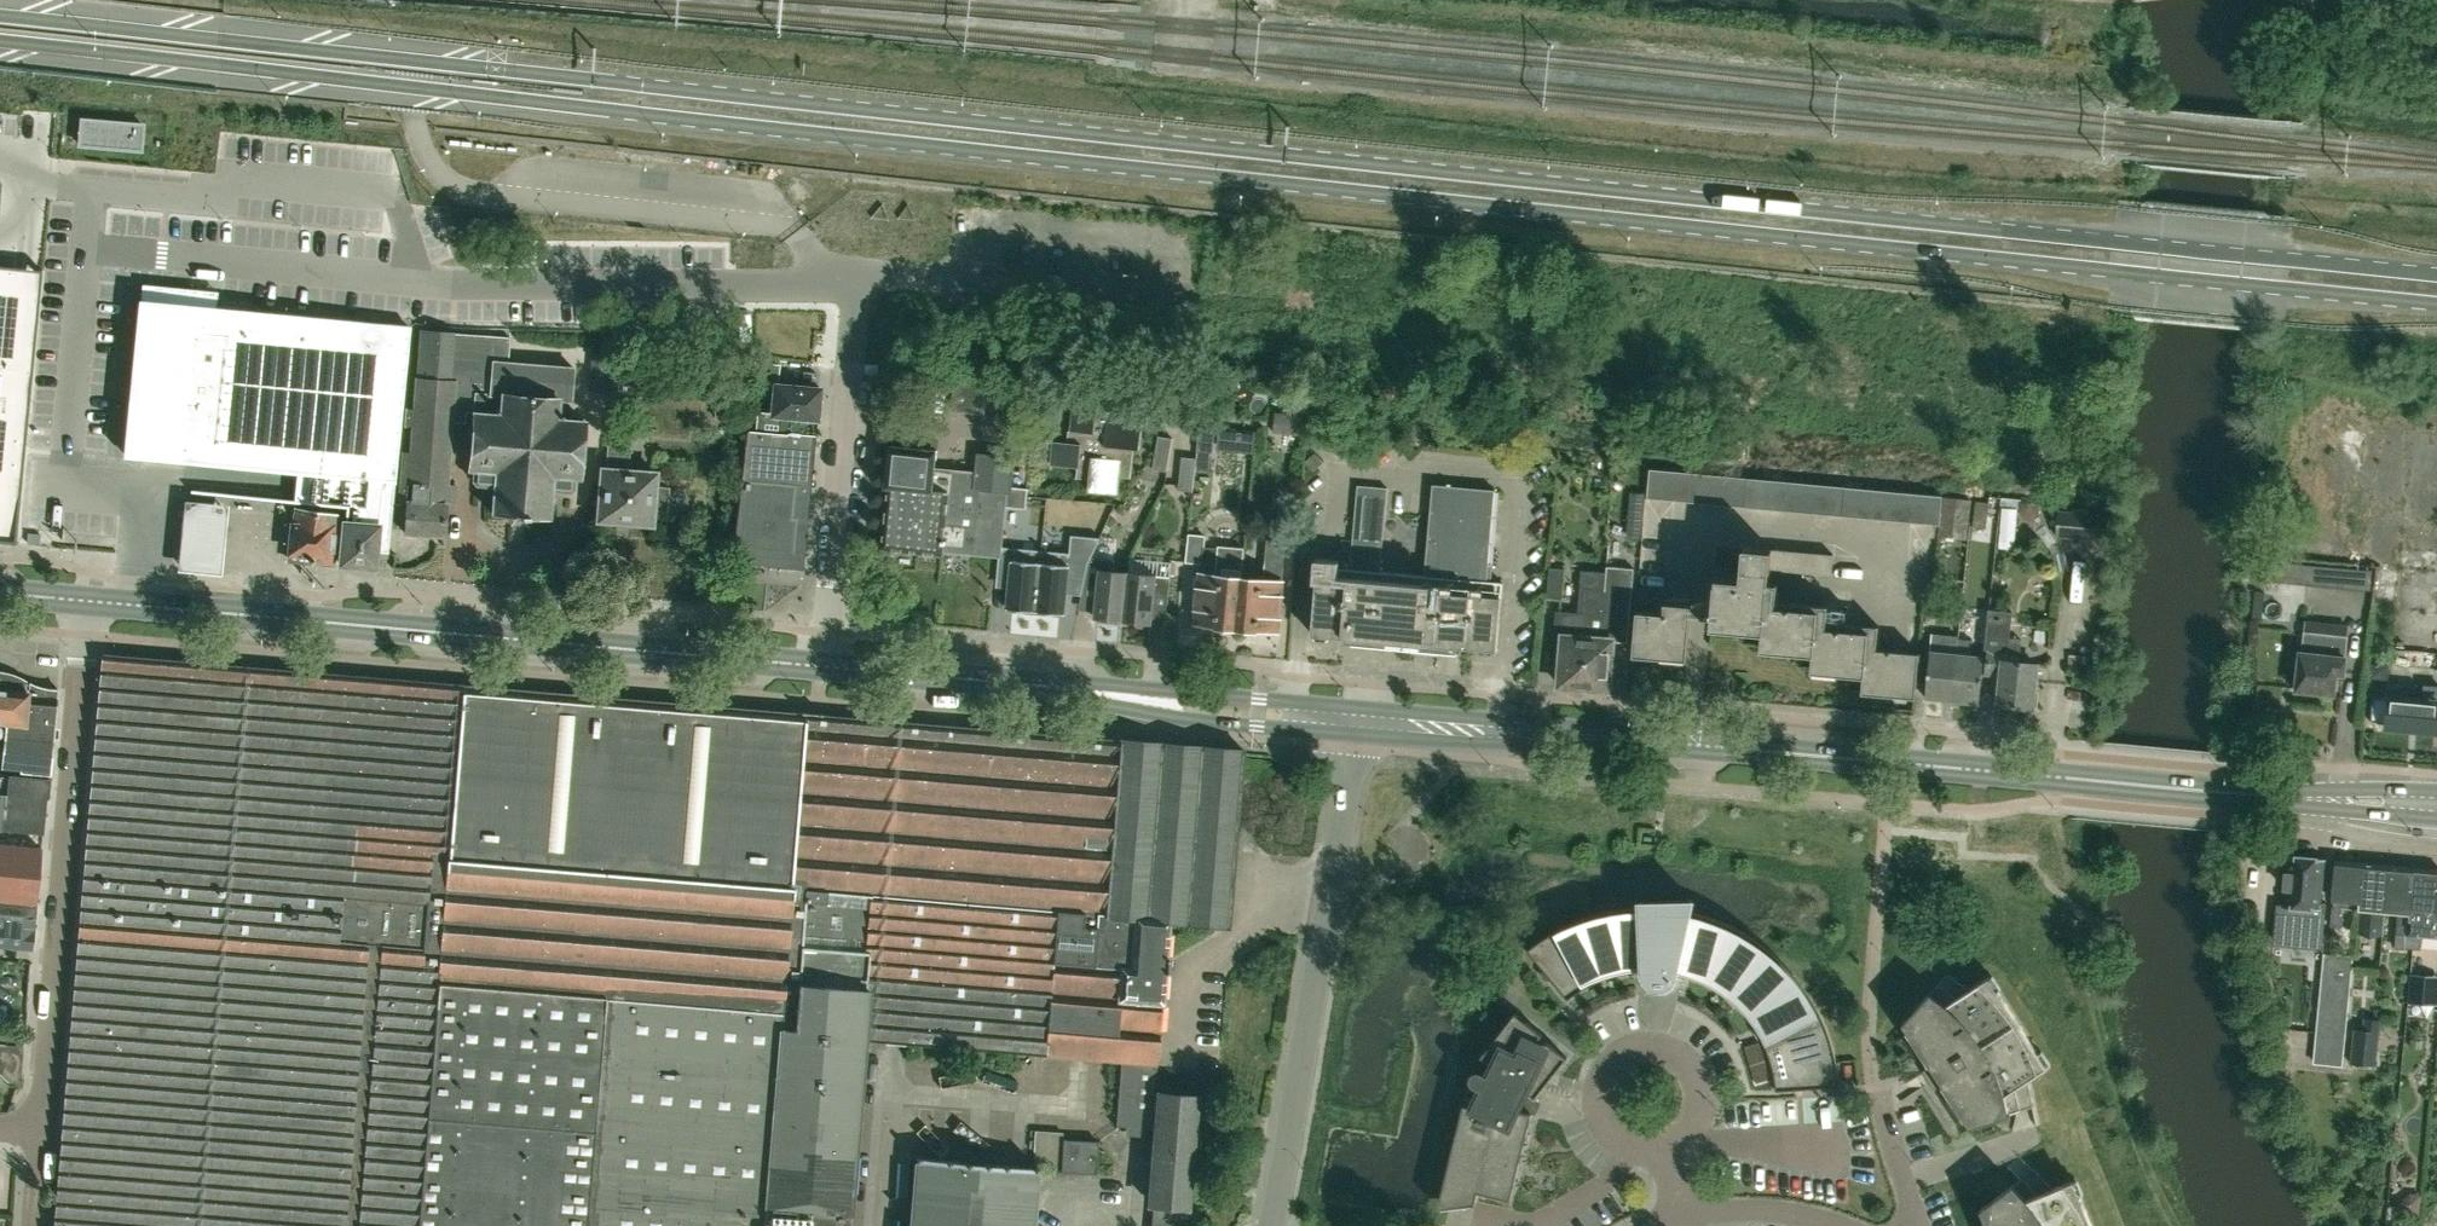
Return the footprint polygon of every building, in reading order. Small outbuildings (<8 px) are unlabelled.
[(144,123),(79,117),(77,147),(142,152),(144,123)] [(15,543),(33,364),(5,361),(14,267),(0,266),(0,541),(15,543)] [(127,434),(125,454),(184,460),(296,471),(294,501),(345,507),(344,522),(340,564),(374,567),(376,551),(388,552),(410,328),(221,309),(216,309),(168,304),(168,305),(140,302),(127,434)] [(404,419),(400,458),(402,459),(399,502),(407,502),(405,532),(444,536),(446,509),(455,508),(457,484),(447,484),(452,422),(466,423),(467,412),(475,412),(470,470),(474,470),(473,480),(477,484),(494,486),(492,513),(513,515),(513,517),(529,518),(529,516),(550,518),(552,490),(572,492),(574,483),(574,478),(578,478),(583,419),(558,417),(559,400),(570,401),(573,366),(508,361),(510,339),(420,330),(416,378),(413,409),(405,408),(404,419)] [(984,414),(987,385),(954,381),(951,410),(984,414)] [(741,478),(759,480),(809,485),(819,388),(777,384),(774,383),(771,412),(756,411),(754,431),(747,431),(741,478)] [(1140,450),(1143,422),(1109,419),(1110,412),(1096,411),(1097,404),(1074,402),(1070,443),(1053,441),(1050,464),(1078,466),(1077,480),(1091,481),(1090,493),(1118,495),(1119,478),(1130,479),(1134,450),(1140,450)] [(1308,416),(1276,412),(1273,432),(1305,436),(1308,416)] [(1215,452),(1218,428),(1199,426),(1196,450),(1215,452)] [(1258,452),(1257,432),(1226,434),(1227,453),(1258,452)] [(1171,470),(1174,437),(1160,435),(1157,469),(1171,470)] [(627,469),(630,445),(609,443),(606,468),(601,468),(596,519),(651,524),(653,508),(666,509),(668,487),(655,486),(656,472),(627,469)] [(889,486),(883,548),(943,554),(943,550),(999,555),(1001,556),(1002,547),(1006,507),(1026,509),(1028,489),(1013,487),(1016,457),(978,453),(976,472),(936,468),(937,450),(891,445),(887,486),(889,486)] [(1314,469),(1323,462),(1315,452),(1307,459),(1314,469)] [(1192,491),(1196,457),(1181,456),(1178,489),(1192,491)] [(1660,499),(1663,470),(1649,468),(1646,498),(1660,499)] [(1674,500),(1677,471),(1663,470),(1660,499),(1674,500)] [(1688,502),(1691,472),(1677,471),(1674,500),(1688,502)] [(1702,503),(1705,474),(1691,472),(1688,502),(1702,503)] [(1716,504),(1719,475),(1705,474),(1702,503),(1716,504)] [(1730,505),(1733,476),(1719,475),(1716,504),(1730,505)] [(1744,507),(1747,477),(1733,476),(1730,505),(1744,507)] [(1758,508),(1761,479),(1747,477),(1744,507),(1758,508)] [(759,480),(741,478),(733,553),(739,554),(738,561),(801,568),(809,485),(759,480)] [(1772,509),(1775,480),(1761,479),(1758,508),(1772,509)] [(1786,511),(1789,481),(1775,480),(1772,509),(1786,511)] [(1800,512),(1803,483),(1789,481),(1786,511),(1800,512)] [(1814,513),(1817,484),(1803,483),(1800,512),(1814,513)] [(1417,586),(1412,649),(1439,651),(1445,646),(1497,651),(1503,582),(1487,581),(1495,490),(1433,484),(1424,576),(1421,576),(1420,587),(1417,586)] [(1828,514),(1831,485),(1817,484),(1814,513),(1828,514)] [(1365,638),(1378,487),(1358,485),(1352,549),(1341,548),(1339,561),(1315,558),(1313,580),(1318,581),(1313,633),(1365,638)] [(1842,516),(1845,486),(1831,485),(1828,514),(1842,516)] [(1856,517),(1859,488),(1845,486),(1842,516),(1856,517)] [(1378,487),(1365,638),(1367,638),(1369,644),(1397,647),(1403,642),(1407,642),(1411,648),(1412,649),(1417,586),(1420,587),(1421,576),(1380,572),(1388,488),(1378,487)] [(1870,518),(1872,489),(1859,488),(1856,517),(1870,518)] [(1884,520),(1886,490),(1872,489),(1870,518),(1884,520)] [(1898,521),(1900,492),(1886,490),(1884,520),(1898,521)] [(226,497),(182,492),(175,561),(219,566),(226,497)] [(1912,522),(1914,493),(1900,492),(1898,521),(1912,522)] [(1926,523),(1928,494),(1914,493),(1912,522),(1926,523)] [(1940,525),(1942,495),(1928,494),(1926,523),(1939,525),(1940,525)] [(1940,525),(1939,525),(1938,537),(1967,540),(1971,499),(1942,495),(1940,525)] [(1973,526),(1985,527),(1989,502),(1976,501),(1973,526)] [(2021,547),(2020,506),(2005,506),(2006,547),(2021,547)] [(289,560),(314,562),(314,560),(330,561),(334,512),(293,507),(289,560)] [(2106,541),(2108,514),(2057,510),(2055,536),(2106,541)] [(1641,538),(1643,516),(1629,515),(1628,537),(1641,538)] [(1237,627),(1242,576),(1244,549),(1220,547),(1205,546),(1206,535),(1190,533),(1187,562),(1201,563),(1195,621),(1217,623),(1217,626),(1237,627)] [(1042,551),(1036,611),(1065,614),(1067,593),(1068,583),(1084,585),(1088,563),(1091,557),(1101,539),(1072,536),(1070,554),(1042,551)] [(1242,576),(1237,627),(1258,629),(1258,628),(1278,630),(1285,555),(1283,555),(1284,540),(1267,539),(1263,578),(1242,576)] [(2405,541),(2403,569),(2383,568),(2382,595),(2400,596),(2399,616),(2415,616),(2414,630),(2436,632),(2436,543),(2405,541)] [(1879,626),(1818,621),(1819,608),(1767,604),(1770,569),(1832,575),(1834,553),(1744,545),(1740,584),(1715,581),(1711,624),(1763,629),(1761,647),(1814,651),(1812,669),(1864,673),(1863,691),(1916,696),(1919,652),(1877,649),(1879,626)] [(999,555),(997,577),(1010,578),(1009,588),(1007,608),(1036,611),(1042,551),(1002,547),(1001,556),(999,555)] [(1084,585),(1098,587),(1096,611),(1095,617),(1124,620),(1126,589),(1128,572),(1114,571),(1115,559),(1091,557),(1088,563),(1084,585)] [(1126,589),(1124,620),(1152,622),(1155,592),(1169,594),(1172,562),(1130,558),(1128,572),(1126,589)] [(1588,637),(1585,686),(1609,688),(1613,640),(1615,640),(1616,629),(1630,631),(1635,567),(1607,564),(1605,588),(1605,613),(1601,638),(1588,637)] [(2345,566),(2322,564),(2320,586),(2344,588),(2345,566)] [(1561,598),(1564,568),(1549,566),(1547,596),(1561,598)] [(1605,588),(1587,587),(1585,613),(1558,611),(1556,635),(1564,636),(1560,684),(1585,686),(1588,637),(1601,638),(1605,613),(1605,588)] [(1688,658),(1692,604),(1665,601),(1664,612),(1638,609),(1634,654),(1688,658)] [(1989,609),(1985,649),(1987,649),(1985,673),(2002,674),(1999,703),(2015,704),(2017,708),(2027,709),(2029,706),(2033,706),(2037,663),(2019,662),(2021,638),(2010,637),(2013,611),(1989,609)] [(2343,674),(2348,625),(2305,621),(2304,631),(2303,631),(2301,652),(2294,651),(2292,668),(2297,668),(2295,689),(2334,693),(2336,673),(2343,674)] [(1958,652),(1959,637),(1932,634),(1926,695),(1953,698),(1958,652)] [(1959,637),(1958,652),(1953,698),(1980,701),(1984,655),(1971,653),(1972,639),(1959,637)] [(1243,748),(103,654),(56,1225),(847,1225),(862,1039),(1120,1060),(1115,1125),(1153,1128),(1147,1203),(1151,1203),(1150,1225),(1194,1225),(1195,1206),(1183,1205),(1187,1158),(1198,1155),(1200,1134),(1190,1128),(1193,1096),(1154,1092),(1169,921),(1229,926),(1243,748)] [(48,773),(49,770),(51,770),(59,688),(56,688),(56,690),(0,685),(0,769),(48,773)] [(2436,731),(2436,688),(2424,686),(2422,700),(2372,696),(2370,722),(2385,723),(2385,727),(2436,731)] [(0,769),(0,827),(42,831),(46,796),(48,796),(50,779),(48,779),(48,773),(0,769)] [(35,900),(40,848),(0,844),(0,897),(35,900)] [(2324,858),(2287,855),(2282,906),(2277,905),(2276,926),(2303,929),(2302,943),(2323,945),(2326,902),(2320,902),(2324,858)] [(2344,905),(2359,907),(2360,901),(2363,862),(2336,859),(2332,899),(2333,899),(2330,924),(2342,925),(2344,905)] [(2363,862),(2360,901),(2359,907),(2357,932),(2383,934),(2385,909),(2386,909),(2387,904),(2384,903),(2388,864),(2363,862)] [(2410,906),(2413,866),(2388,864),(2384,903),(2387,904),(2386,909),(2399,911),(2395,947),(2403,947),(2406,919),(2410,906)] [(2420,949),(2421,937),(2436,938),(2436,868),(2413,866),(2410,906),(2406,919),(2403,947),(2420,949)] [(1792,971),(1787,966),(1783,961),(1778,957),(1770,950),(1765,946),(1760,942),(1751,936),(1746,933),(1734,926),(1728,923),(1718,920),(1715,918),(1706,915),(1699,913),(1691,911),(1693,900),(1691,899),(1641,901),(1641,906),(1631,907),(1624,908),(1617,909),(1611,910),(1604,912),(1596,914),(1591,915),(1585,917),(1575,921),(1566,925),(1557,930),(1551,933),(1545,936),(1540,940),(1534,944),(1527,950),(1568,999),(1575,994),(1582,989),(1590,985),(1598,981),(1606,978),(1614,975),(1623,973),(1631,972),(1638,971),(1644,971),(1644,974),(1645,976),(1646,979),(1647,980),(1648,981),(1650,983),(1654,985),(1656,986),(1658,986),(1659,986),(1661,986),(1664,986),(1667,985),(1669,984),(1672,982),(1674,979),(1675,977),(1676,974),(1681,975),(1687,977),(1693,979),(1699,981),(1708,985),(1711,987),(1715,990),(1723,995),(1730,1000),(1736,1006),(1743,1012),(1748,1018),(1753,1025),(1758,1033),(1760,1037),(1762,1041),(1764,1045),(1766,1049),(1768,1053),(1769,1057),(1771,1061),(1772,1066),(1773,1070),(1774,1075),(1775,1079),(1775,1083),(1776,1091),(1840,1086),(1839,1080),(1839,1073),(1838,1066),(1836,1060),(1834,1050),(1832,1044),(1830,1037),(1827,1028),(1824,1022),(1822,1015),(1819,1009),(1815,1004),(1812,998),(1808,992),(1803,984),(1798,979),(1792,971)] [(35,905),(0,901),(0,946),(31,949),(35,905)] [(2337,953),(2339,934),(2327,934),(2325,952),(2337,953)] [(2339,977),(2324,976),(2319,1032),(2345,1034),(2351,972),(2339,971),(2339,977)] [(1970,989),(1947,973),(1903,1023),(1907,1030),(1906,1031),(1929,1066),(1922,1070),(1935,1090),(1941,1086),(1964,1121),(1966,1120),(1970,1128),(2025,1110),(2034,1107),(2028,1080),(2047,1067),(1989,977),(1970,989)] [(2436,1004),(2436,976),(2411,974),(2409,1001),(2436,1004)] [(1535,1097),(1567,1057),(1540,1037),(1543,1033),(1516,1012),(1482,1055),(1492,1064),(1488,1073),(1483,1071),(1479,1069),(1475,1069),(1472,1072),(1471,1075),(1470,1079),(1472,1082),(1473,1084),(1480,1088),(1476,1098),(1465,1096),(1439,1207),(1457,1205),(1475,1203),(1478,1191),(1510,1199),(1531,1113),(1536,1114),(1542,1102),(1535,1097)] [(2351,1063),(2375,1065),(2380,1020),(2364,1018),(2363,1031),(2354,1030),(2351,1063)] [(20,1046),(22,1033),(20,1031),(0,1028),(0,1044),(20,1046)] [(2345,1034),(2319,1032),(2316,1063),(2342,1065),(2345,1034)] [(1771,1078),(1759,1042),(1745,1046),(1756,1083),(1771,1078)] [(20,1046),(0,1044),(0,1071),(9,1080),(18,1081),(22,1046),(20,1046)] [(1094,1173),(1096,1140),(1063,1138),(1063,1132),(1035,1130),(1033,1165),(1058,1166),(1057,1171),(1094,1173)] [(1034,1166),(916,1157),(910,1225),(1029,1225),(1034,1166)] [(2034,1169),(1980,1210),(1983,1217),(1982,1218),(1985,1225),(2092,1225),(2074,1180),(2052,1189),(2034,1169)]
